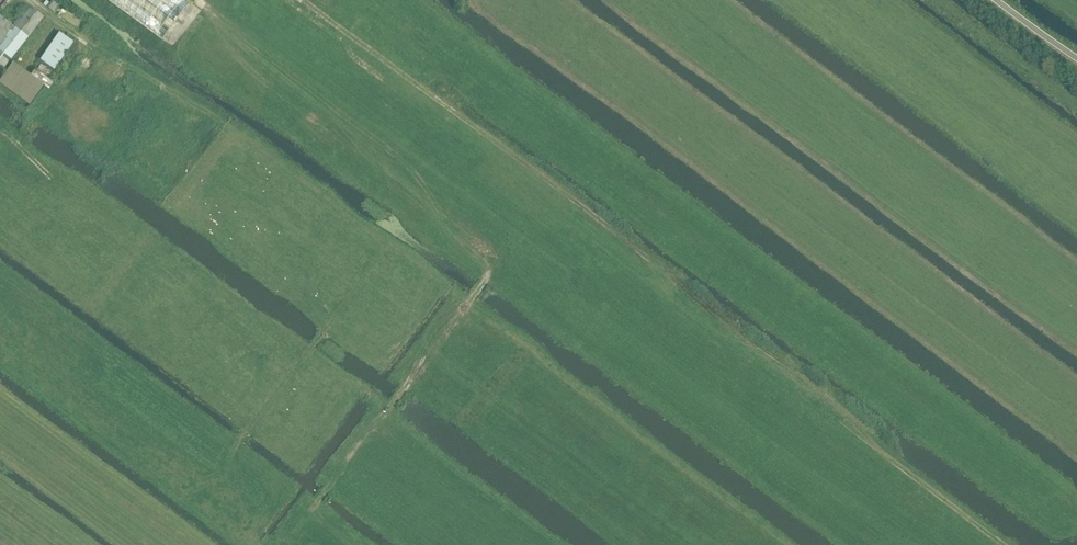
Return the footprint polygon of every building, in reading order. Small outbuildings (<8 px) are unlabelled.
[(59,4),(53,0),(47,8),(53,12),(59,4)] [(191,3),(187,0),(107,0),(162,40),(191,3)] [(4,18),(1,16),(0,16),(0,73),(44,16),(28,5),(12,25),(4,18)] [(55,70),(74,42),(60,32),(41,60),(55,70)] [(14,62),(0,81),(0,83),(30,105),(44,86),(49,89),(54,82),(49,78),(52,74),(45,69),(46,68),(42,65),(37,72),(35,71),(32,75),(14,62)]
